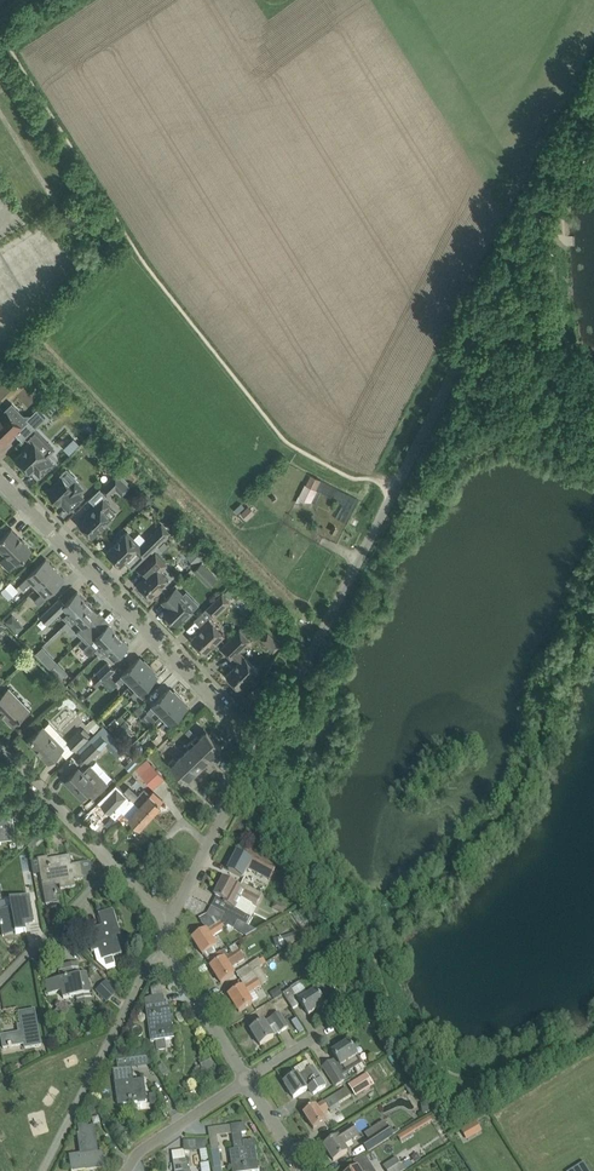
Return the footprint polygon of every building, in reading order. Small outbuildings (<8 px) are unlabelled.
[(3,444),(15,432),(22,426),(21,425),(27,419),(28,418),(12,402),(12,403),(6,409),(5,410),(7,411),(0,418),(0,441),(3,444)] [(27,419),(36,428),(49,415),(40,406),(28,418),(27,419)] [(30,472),(34,469),(41,476),(54,463),(47,456),(48,455),(40,447),(42,445),(43,442),(43,440),(43,437),(41,435),(35,428),(26,437),(31,441),(23,449),(24,450),(16,458),(30,472)] [(101,487),(109,495),(117,488),(122,494),(130,485),(117,472),(101,487)] [(305,483),(299,494),(312,501),(318,490),(316,489),(316,488),(320,481),(321,479),(311,474),(306,483),(306,484),(305,483)] [(58,497),(70,510),(83,497),(79,492),(83,488),(76,480),(71,485),(62,476),(48,490),(56,498),(58,497)] [(81,524),(92,535),(99,528),(101,530),(113,518),(104,510),(110,504),(104,498),(86,515),(88,517),(81,524)] [(241,502),(234,509),(238,513),(245,506),(241,502)] [(246,509),(241,512),(247,519),(252,515),(246,509)] [(116,543),(107,551),(121,565),(125,561),(136,550),(144,558),(151,551),(171,531),(169,529),(163,523),(151,535),(141,545),(128,531),(116,543)] [(9,570),(17,563),(18,564),(32,549),(12,528),(0,539),(0,550),(5,555),(0,560),(0,561),(9,570)] [(139,569),(139,570),(142,567),(148,573),(138,583),(151,597),(170,579),(161,570),(167,563),(156,552),(139,569)] [(66,578),(46,558),(20,584),(24,588),(31,581),(42,592),(35,600),(39,604),(47,597),(66,578)] [(202,561),(194,569),(203,578),(211,570),(202,561)] [(1,588),(8,598),(19,590),(12,581),(1,588)] [(176,587),(162,600),(168,607),(165,610),(178,624),(185,617),(186,618),(193,611),(180,597),(183,594),(176,587)] [(230,587),(225,592),(230,597),(236,592),(230,587)] [(63,617),(67,621),(88,601),(78,591),(63,605),(69,611),(63,617)] [(207,608),(214,615),(230,600),(223,593),(207,608)] [(77,631),(83,637),(98,623),(92,617),(98,612),(88,601),(67,621),(71,625),(77,620),(83,625),(77,631)] [(59,610),(56,607),(54,604),(41,616),(49,624),(61,612),(59,610)] [(225,634),(210,617),(201,626),(202,627),(192,638),(206,653),(225,634)] [(95,649),(99,654),(119,634),(109,623),(104,629),(98,623),(83,637),(89,644),(85,647),(85,650),(88,653),(91,653),(95,649)] [(221,648),(231,658),(233,656),(239,662),(227,674),(240,687),(258,669),(246,656),(245,656),(239,650),(250,639),(240,629),(221,648)] [(99,654),(103,658),(109,652),(115,658),(129,644),(119,634),(99,654)] [(43,646),(36,653),(51,668),(57,661),(43,646)] [(126,678),(131,683),(150,665),(144,659),(143,660),(140,657),(122,674),(123,674),(117,679),(121,683),(126,678)] [(29,658),(22,665),(28,671),(35,664),(29,658)] [(97,672),(104,679),(115,669),(108,662),(97,672)] [(131,683),(137,689),(131,694),(135,697),(140,692),(140,693),(158,676),(155,672),(156,671),(150,665),(131,683)] [(13,724),(27,710),(14,696),(16,694),(9,687),(3,693),(0,696),(0,711),(13,724)] [(156,709),(161,714),(180,696),(174,690),(173,691),(170,688),(152,705),(153,705),(147,710),(151,714),(156,709)] [(161,714),(167,720),(161,725),(165,729),(170,723),(171,724),(188,707),(185,703),(186,702),(180,696),(161,714)] [(244,715),(248,720),(253,715),(248,711),(244,715)] [(115,717),(107,725),(113,731),(121,723),(115,717)] [(37,732),(29,741),(49,761),(57,753),(60,750),(64,747),(54,737),(59,731),(49,722),(44,726),(37,732)] [(123,722),(114,732),(121,739),(130,729),(123,722)] [(197,734),(193,738),(212,759),(214,757),(219,762),(224,757),(221,754),(218,756),(215,753),(222,746),(218,741),(209,733),(206,729),(200,736),(197,734)] [(213,729),(209,733),(218,741),(222,738),(213,729)] [(69,741),(76,748),(88,737),(80,730),(69,741)] [(100,730),(78,751),(88,761),(109,740),(100,730)] [(109,740),(117,749),(114,752),(118,756),(126,748),(114,735),(109,740)] [(191,746),(184,753),(199,768),(206,762),(209,765),(207,767),(210,771),(215,766),(210,761),(212,759),(193,738),(188,743),(191,746)] [(174,757),(169,761),(172,764),(171,764),(193,787),(194,787),(199,782),(192,775),(199,768),(184,753),(177,760),(174,757)] [(134,757),(127,764),(131,768),(138,761),(134,757)] [(165,777),(152,763),(141,773),(153,787),(165,777)] [(75,772),(66,780),(82,797),(88,791),(93,797),(108,783),(90,764),(82,771),(79,767),(75,772)] [(125,791),(151,815),(164,800),(152,789),(149,792),(143,788),(138,794),(129,786),(125,791)] [(151,815),(125,791),(115,802),(119,805),(114,810),(120,815),(130,805),(135,810),(129,816),(140,826),(151,815)] [(2,800),(3,807),(0,807),(0,838),(16,836),(13,809),(25,808),(24,797),(0,800),(0,801),(2,800)] [(238,853),(229,870),(239,876),(242,877),(244,878),(249,869),(255,872),(258,873),(262,875),(263,872),(270,876),(276,865),(270,862),(256,855),(258,852),(257,852),(246,846),(241,855),(238,853)] [(72,865),(70,855),(60,857),(62,867),(57,868),(58,871),(51,872),(48,857),(38,859),(46,904),(59,902),(56,883),(60,882),(61,889),(76,886),(75,880),(84,879),(81,863),(72,865)] [(244,884),(256,890),(259,884),(248,878),(244,884)] [(224,879),(215,896),(217,896),(229,903),(228,905),(229,906),(225,914),(238,921),(247,925),(248,923),(251,917),(236,909),(242,898),(257,906),(261,898),(253,894),(255,890),(256,890),(244,884),(242,883),(240,887),(235,884),(224,879)] [(32,910),(30,896),(10,900),(11,908),(0,910),(0,919),(3,936),(4,936),(3,932),(15,930),(16,934),(27,932),(27,931),(26,931),(24,919),(33,917),(34,922),(35,922),(32,910)] [(97,928),(86,931),(92,952),(94,951),(98,962),(107,971),(116,968),(113,958),(113,957),(122,954),(116,936),(121,935),(113,910),(99,914),(103,926),(104,929),(98,931),(97,928)] [(234,929),(238,921),(225,914),(221,922),(207,931),(206,930),(193,939),(203,955),(218,946),(212,937),(229,926),(234,929)] [(278,938),(281,947),(298,941),(296,932),(278,938)] [(245,959),(236,945),(230,948),(233,954),(226,959),(225,958),(211,967),(221,983),(235,974),(231,968),(245,959)] [(249,965),(237,973),(241,979),(241,980),(253,972),(259,968),(263,965),(259,959),(249,965)] [(66,964),(68,975),(81,974),(80,963),(66,964)] [(239,989),(229,996),(239,1012),(250,1006),(253,1003),(260,999),(254,990),(262,985),(258,979),(253,972),(241,980),(246,987),(244,988),(243,987),(239,989)] [(60,978),(46,980),(48,994),(62,991),(63,998),(76,995),(91,993),(90,987),(88,973),(80,975),(60,978)] [(325,1005),(319,995),(308,978),(300,984),(307,994),(298,1000),(291,990),(284,994),(293,1009),(299,1005),(298,1003),(300,1002),(309,1015),(325,1005)] [(107,980),(96,991),(107,1002),(117,992),(120,989),(119,989),(110,980),(109,982),(107,980)] [(151,1005),(146,1006),(148,1018),(151,1042),(155,1041),(165,1040),(175,1038),(172,1015),(166,1016),(165,1014),(166,1013),(165,1004),(164,995),(152,997),(150,997),(151,1005)] [(42,1045),(37,1022),(35,1010),(19,1013),(22,1032),(1,1036),(3,1048),(24,1045),(25,1048),(42,1045)] [(251,1031),(260,1046),(288,1027),(279,1013),(251,1031)] [(324,1066),(322,1068),(335,1088),(346,1081),(345,1079),(343,1076),(346,1074),(354,1069),(362,1064),(363,1063),(349,1042),(332,1052),(337,1059),(334,1060),(324,1066)] [(113,1070),(118,1105),(147,1101),(144,1079),(132,1081),(130,1068),(132,1067),(131,1058),(117,1060),(118,1069),(113,1070)] [(159,1061),(155,1062),(158,1069),(175,1088),(176,1087),(179,1091),(182,1088),(179,1085),(162,1067),(159,1061)] [(284,1083),(294,1098),(310,1088),(314,1094),(326,1087),(313,1066),(312,1067),(310,1063),(306,1062),(294,1069),(298,1075),(284,1083)] [(367,1073),(349,1085),(356,1097),(375,1085),(367,1073)] [(304,1114),(314,1129),(326,1121),(321,1114),(329,1109),(324,1102),(317,1106),(316,1106),(304,1114)] [(398,1136),(401,1141),(433,1122),(430,1117),(398,1136)] [(230,1151),(233,1170),(257,1170),(259,1170),(255,1140),(243,1142),(242,1133),(246,1132),(245,1123),(231,1125),(235,1150),(230,1151)] [(99,1153),(95,1126),(89,1127),(88,1124),(78,1125),(80,1135),(78,1135),(81,1154),(70,1156),(72,1170),(76,1170),(87,1169),(87,1170),(105,1168),(103,1152),(99,1153)] [(472,1124),(462,1130),(467,1140),(478,1133),(472,1124)] [(349,1151),(345,1145),(359,1136),(352,1125),(336,1135),(338,1138),(324,1146),(334,1161),(349,1151)] [(130,1139),(132,1132),(117,1126),(115,1133),(130,1139)] [(362,1143),(368,1152),(393,1136),(387,1127),(362,1143)] [(209,1150),(209,1139),(185,1139),(185,1150),(209,1150)] [(214,1168),(222,1167),(219,1149),(211,1150),(213,1160),(214,1168)] [(352,1170),(371,1170),(369,1168),(372,1166),(364,1154),(353,1162),(357,1168),(354,1170),(352,1170)] [(188,1162),(174,1165),(174,1168),(175,1170),(189,1170),(188,1162)] [(387,1170),(404,1170),(405,1170),(402,1165),(400,1163),(399,1162),(387,1170)]
